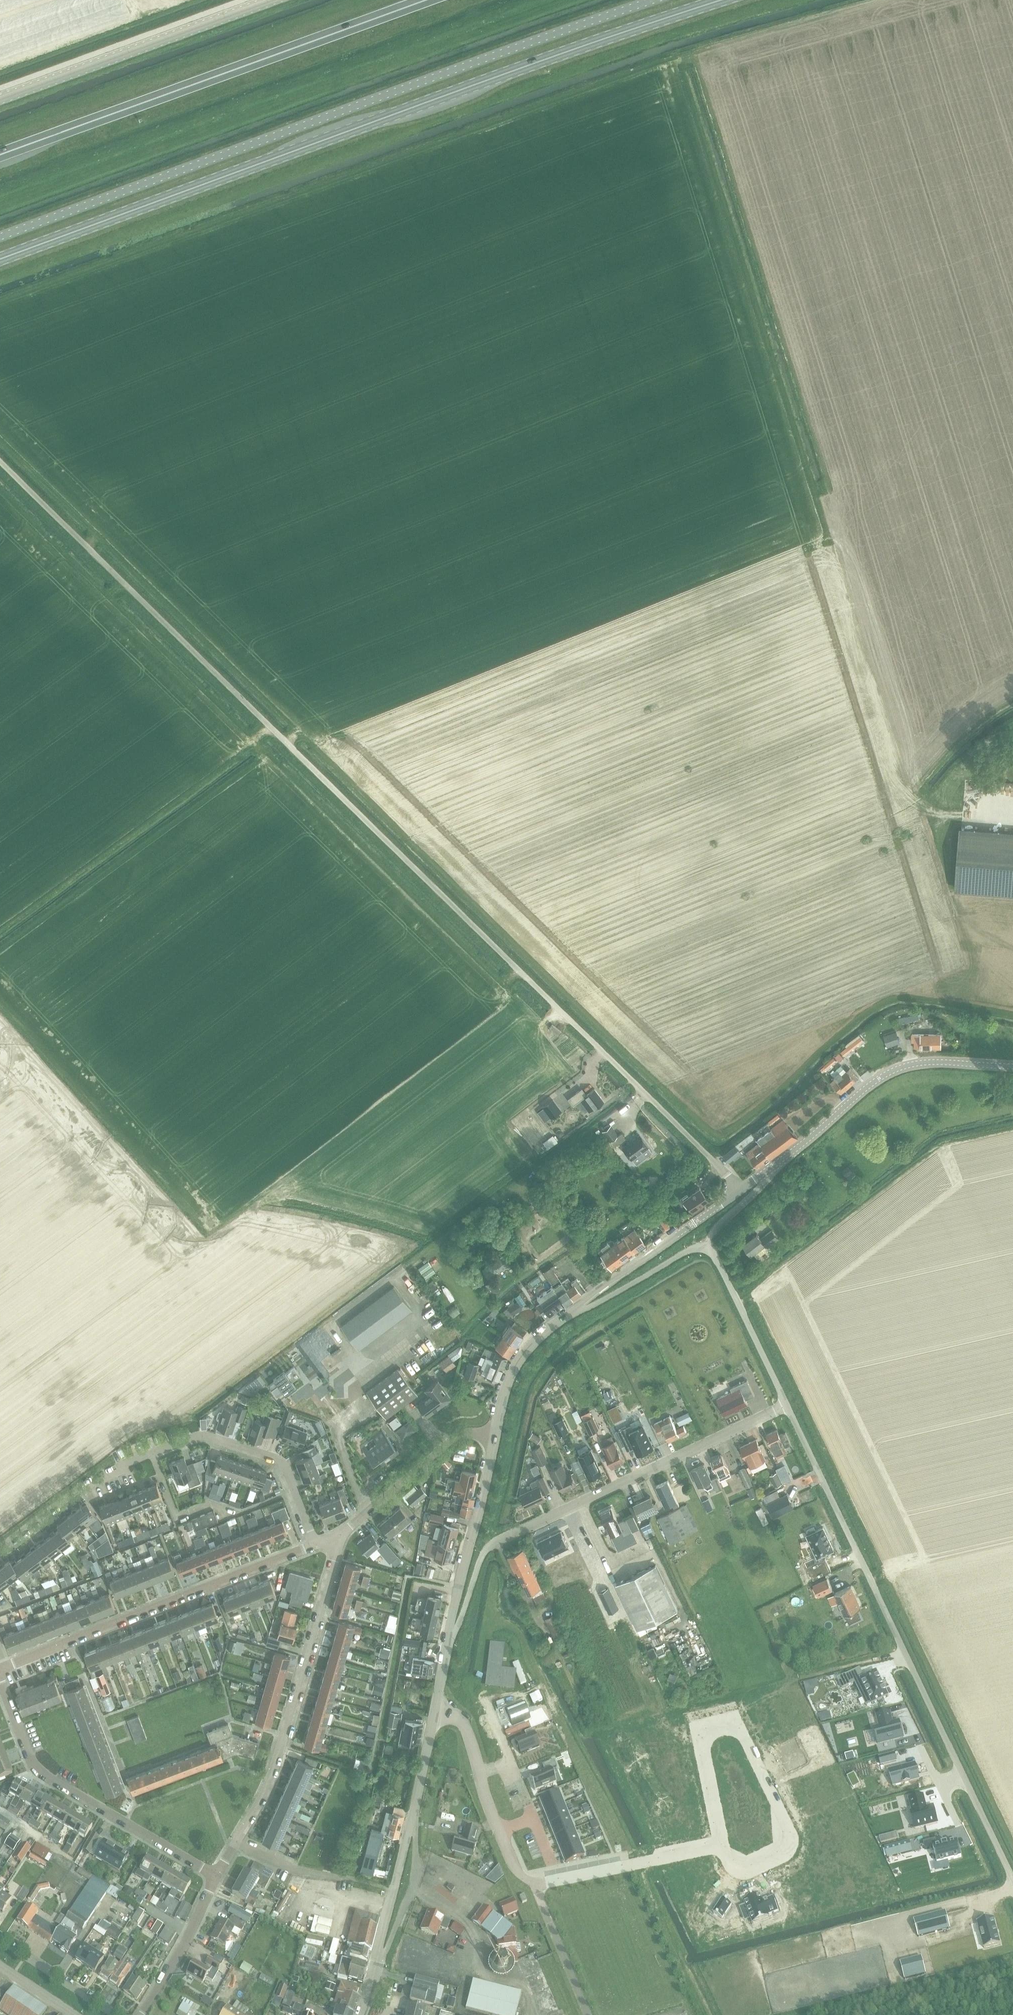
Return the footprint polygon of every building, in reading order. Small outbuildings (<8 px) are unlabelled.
[(939,790),(939,803),(949,803),(949,790),(939,790)] [(957,889),(1012,893),(1012,833),(962,829),(957,889)] [(900,1024),(919,1019),(918,1014),(899,1019),(900,1024)] [(884,1035),(888,1047),(899,1043),(896,1032),(884,1035)] [(941,1048),(941,1034),(912,1034),(912,1041),(915,1041),(915,1048),(941,1048)] [(846,1047),(841,1051),(844,1055),(863,1041),(859,1035),(845,1045),(846,1047)] [(839,1061),(842,1059),(844,1058),(840,1053),(835,1057),(839,1061)] [(823,1072),(837,1060),(834,1056),(824,1065),(825,1066),(820,1069),(823,1072)] [(842,1075),(851,1085),(859,1078),(850,1068),(842,1075)] [(851,1085),(842,1075),(839,1072),(834,1078),(835,1079),(831,1082),(841,1094),(845,1090),(846,1090),(851,1085)] [(582,1088),(568,1099),(573,1105),(580,1100),(589,1112),(604,1101),(594,1088),(586,1095),(582,1088)] [(543,1106),(551,1118),(561,1111),(552,1099),(543,1106)] [(771,1129),(785,1148),(798,1138),(783,1120),(771,1129)] [(611,1125),(602,1131),(610,1141),(618,1135),(611,1125)] [(760,1142),(772,1157),(772,1158),(785,1148),(771,1129),(757,1140),(760,1143),(760,1142)] [(631,1159),(648,1147),(639,1135),(622,1147),(631,1159)] [(747,1153),(758,1168),(772,1157),(760,1142),(760,1143),(747,1153)] [(539,1183),(531,1188),(535,1195),(543,1190),(539,1183)] [(686,1193),(679,1198),(686,1207),(688,1205),(691,1209),(692,1211),(700,1206),(699,1204),(707,1199),(703,1193),(699,1187),(688,1195),(686,1193)] [(653,1216),(664,1231),(669,1227),(659,1212),(653,1216)] [(757,1234),(743,1244),(752,1255),(765,1244),(767,1247),(778,1238),(772,1230),(761,1239),(757,1234)] [(613,1244),(624,1260),(635,1252),(634,1252),(645,1244),(637,1234),(626,1241),(623,1237),(613,1244)] [(611,1269),(624,1260),(613,1244),(610,1240),(604,1244),(604,1245),(597,1250),(611,1269)] [(506,1255),(484,1268),(489,1277),(511,1263),(506,1255)] [(428,1261),(419,1268),(422,1273),(432,1266),(428,1261)] [(537,1298),(540,1302),(536,1305),(545,1319),(573,1300),(566,1290),(559,1279),(554,1271),(556,1270),(553,1265),(543,1272),(552,1287),(537,1298)] [(432,1266),(422,1273),(426,1278),(435,1271),(432,1266)] [(568,1278),(561,1282),(566,1290),(573,1300),(586,1291),(580,1282),(577,1278),(571,1282),(568,1278)] [(489,1282),(484,1285),(489,1292),(493,1289),(489,1282)] [(341,1326),(358,1348),(411,1309),(394,1286),(341,1326)] [(513,1315),(523,1308),(517,1301),(514,1303),(508,1307),(507,1307),(513,1315)] [(502,1335),(516,1345),(523,1335),(509,1325),(502,1335)] [(495,1345),(509,1355),(516,1345),(502,1335),(495,1345)] [(492,1365),(502,1370),(507,1357),(485,1348),(483,1353),(488,1355),(487,1357),(494,1360),(492,1365)] [(449,1355),(439,1362),(446,1372),(456,1365),(452,1360),(454,1358),(452,1355),(450,1356),(449,1355)] [(481,1374),(490,1378),(497,1380),(502,1370),(492,1365),(494,1360),(487,1357),(485,1357),(481,1367),(484,1368),(481,1374)] [(469,1361),(464,1375),(473,1379),(478,1364),(469,1361)] [(278,1384),(271,1389),(277,1397),(283,1391),(286,1395),(297,1387),(292,1381),(301,1374),(294,1365),(285,1371),(284,1370),(273,1378),(274,1379),(278,1384)] [(386,1418),(418,1394),(399,1368),(366,1392),(386,1418)] [(417,1404),(427,1417),(426,1416),(450,1398),(437,1381),(438,1381),(438,1380),(425,1390),(426,1390),(430,1395),(418,1405),(417,1404)] [(724,1415),(748,1404),(746,1400),(755,1396),(747,1380),(730,1388),(732,1391),(717,1399),(724,1415)] [(251,1381),(239,1390),(254,1395),(258,1392),(256,1389),(251,1381)] [(606,1400),(613,1397),(610,1390),(603,1393),(606,1400)] [(248,1404),(251,1398),(244,1395),(242,1402),(248,1404)] [(224,1407),(222,1412),(220,1411),(219,1412),(217,1417),(218,1419),(219,1419),(217,1427),(225,1430),(232,1432),(237,1419),(242,1421),(246,1408),(238,1405),(236,1411),(224,1407)] [(617,1405),(608,1409),(614,1422),(623,1418),(617,1405)] [(288,1423),(292,1411),(286,1409),(282,1421),(287,1423),(288,1423)] [(688,1412),(676,1418),(676,1419),(679,1426),(688,1422),(692,1420),(688,1412)] [(270,1435),(276,1418),(265,1414),(262,1422),(254,1419),(252,1424),(248,1438),(261,1442),(264,1433),(270,1435)] [(659,1433),(664,1431),(669,1441),(680,1436),(679,1435),(687,1432),(684,1425),(676,1429),(670,1416),(660,1421),(654,1423),(659,1433)] [(394,1428),(400,1423),(396,1417),(389,1422),(394,1428)] [(592,1417),(583,1421),(589,1433),(598,1429),(592,1417)] [(559,1435),(568,1431),(563,1419),(553,1423),(559,1435)] [(409,1420),(400,1426),(407,1436),(416,1429),(409,1420)] [(302,1446),(307,1432),(287,1425),(282,1439),(302,1446)] [(631,1425),(619,1431),(628,1451),(629,1450),(627,1448),(632,1446),(633,1448),(634,1447),(634,1448),(638,1455),(654,1448),(643,1425),(633,1430),(631,1425)] [(382,1463),(399,1450),(397,1447),(396,1448),(382,1430),(372,1437),(377,1443),(368,1450),(375,1460),(380,1457),(381,1459),(380,1460),(382,1463)] [(785,1447),(791,1444),(786,1432),(779,1435),(777,1430),(766,1435),(775,1454),(786,1449),(785,1447)] [(542,1438),(533,1432),(530,1438),(538,1443),(542,1438)] [(624,1462),(614,1441),(612,1436),(600,1441),(602,1447),(612,1467),(624,1462)] [(750,1467),(765,1460),(762,1452),(756,1440),(740,1447),(749,1466),(750,1467)] [(474,1452),(475,1446),(466,1444),(464,1450),(474,1452)] [(330,1448),(331,1452),(329,1453),(331,1458),(337,1456),(335,1451),(334,1451),(332,1445),(328,1447),(329,1449),(330,1448)] [(296,1460),(300,1470),(316,1464),(323,1461),(319,1451),(317,1452),(315,1446),(302,1451),(304,1457),(296,1460)] [(540,1464),(547,1460),(540,1446),(533,1450),(540,1464)] [(589,1478),(601,1473),(591,1450),(578,1456),(589,1478)] [(217,1473),(219,1474),(225,1457),(218,1455),(216,1461),(210,1459),(206,1473),(216,1476),(217,1473)] [(720,1480),(731,1475),(722,1456),(711,1461),(720,1480)] [(225,1457),(219,1474),(222,1475),(231,1478),(237,1461),(225,1457)] [(190,1487),(201,1482),(195,1467),(189,1470),(184,1458),(170,1463),(173,1472),(178,1482),(187,1479),(190,1487)] [(201,1459),(193,1462),(195,1467),(203,1464),(201,1459)] [(447,1459),(441,1464),(446,1469),(451,1464),(447,1459)] [(237,1461),(231,1478),(242,1482),(243,1482),(248,1465),(237,1461)] [(320,1474),(316,1464),(300,1470),(304,1481),(312,1477),(314,1483),(322,1480),(327,1478),(324,1472),(320,1474)] [(537,1464),(531,1467),(535,1474),(540,1471),(537,1464)] [(563,1490),(576,1484),(571,1473),(567,1475),(562,1464),(551,1470),(557,1481),(558,1480),(563,1490)] [(716,1491),(722,1488),(717,1477),(711,1479),(704,1464),(691,1470),(698,1486),(702,1484),(708,1489),(714,1486),(716,1491)] [(248,1465),(243,1482),(251,1485),(250,1489),(253,1490),(260,1469),(248,1465)] [(739,1471),(747,1487),(753,1485),(745,1468),(739,1471)] [(260,1469),(253,1490),(254,1490),(256,1486),(267,1490),(269,1483),(270,1481),(264,1479),(267,1471),(260,1469)] [(450,1491),(454,1492),(470,1496),(471,1495),(476,1473),(461,1470),(459,1480),(447,1477),(446,1482),(454,1484),(453,1486),(451,1485),(450,1491)] [(788,1472),(780,1476),(783,1483),(791,1479),(788,1472)] [(775,1487),(781,1484),(776,1473),(770,1476),(775,1487)] [(543,1494),(549,1491),(542,1476),(530,1482),(533,1488),(521,1494),(527,1507),(545,1499),(543,1494)] [(674,1508),(679,1505),(668,1481),(656,1486),(666,1506),(672,1503),(674,1508)] [(147,1488),(154,1506),(164,1502),(163,1500),(157,1484),(147,1488)] [(431,1486),(429,1495),(436,1497),(438,1488),(431,1486)] [(752,1498),(758,1495),(754,1486),(748,1489),(752,1498)] [(330,1500),(336,1517),(346,1513),(343,1503),(348,1501),(343,1487),(337,1490),(340,1496),(330,1500)] [(407,1498),(413,1505),(426,1493),(421,1487),(407,1498)] [(138,1492),(145,1509),(154,1506),(147,1488),(138,1492)] [(777,1491),(765,1497),(768,1503),(767,1503),(774,1517),(793,1508),(787,1494),(780,1497),(777,1491)] [(135,1513),(137,1519),(141,1518),(139,1512),(145,1509),(138,1492),(128,1496),(135,1513)] [(210,1492),(209,1496),(220,1500),(221,1495),(216,1494),(210,1492)] [(455,1497),(454,1501),(455,1501),(455,1502),(472,1506),(474,1496),(471,1495),(470,1496),(454,1492),(453,1496),(455,1497)] [(119,1499),(126,1517),(135,1513),(128,1496),(119,1499)] [(326,1521),(336,1517),(330,1500),(320,1504),(317,1497),(312,1500),(317,1514),(322,1511),(326,1521)] [(656,1509),(658,1508),(656,1503),(654,1504),(651,1497),(635,1504),(641,1516),(649,1512),(651,1516),(658,1512),(656,1509)] [(708,1498),(703,1501),(706,1507),(711,1504),(708,1498)] [(109,1503),(116,1521),(126,1517),(119,1499),(109,1503)] [(76,1509),(87,1523),(97,1515),(85,1500),(81,1503),(82,1505),(77,1509),(76,1509)] [(470,1515),(472,1506),(455,1502),(455,1501),(454,1501),(454,1502),(453,1501),(452,1505),(455,1505),(454,1510),(460,1512),(460,1513),(470,1515)] [(107,1524),(116,1521),(109,1503),(100,1507),(106,1522),(107,1524)] [(670,1543),(699,1530),(686,1504),(658,1518),(670,1543)] [(276,1522),(269,1525),(274,1538),(287,1532),(282,1520),(289,1518),(285,1506),(272,1511),(276,1522)] [(393,1512),(404,1526),(406,1524),(404,1523),(409,1518),(411,1520),(412,1520),(400,1506),(393,1512)] [(67,1517),(77,1530),(87,1523),(76,1509),(77,1509),(75,1507),(72,1510),(73,1512),(67,1516),(67,1517)] [(624,1536),(633,1532),(626,1519),(619,1522),(611,1507),(600,1512),(611,1535),(621,1530),(624,1536)] [(442,1508),(441,1513),(450,1515),(459,1517),(460,1513),(460,1512),(454,1510),(452,1510),(442,1508)] [(206,1513),(211,1524),(218,1521),(214,1510),(206,1513)] [(155,1511),(151,1513),(156,1525),(160,1523),(155,1511)] [(385,1518),(397,1532),(404,1526),(393,1512),(385,1518)] [(199,1516),(203,1527),(205,1526),(211,1524),(206,1513),(199,1516)] [(428,1513),(427,1521),(442,1524),(443,1516),(428,1513)] [(57,1524),(60,1528),(67,1537),(68,1537),(77,1530),(67,1517),(67,1516),(66,1515),(62,1517),(63,1519),(57,1524)] [(196,1529),(203,1527),(199,1516),(192,1518),(196,1529)] [(393,1535),(397,1532),(385,1518),(378,1525),(390,1538),(393,1535)] [(190,1521),(184,1523),(187,1531),(192,1528),(190,1521)] [(223,1523),(227,1535),(231,1533),(227,1521),(223,1523)] [(163,1524),(162,1525),(164,1530),(165,1530),(165,1531),(170,1529),(168,1522),(163,1524)] [(441,1533),(439,1539),(443,1540),(442,1543),(454,1546),(459,1524),(451,1522),(450,1525),(444,1523),(443,1526),(442,1526),(440,1533),(441,1533)] [(646,1537),(655,1533),(650,1522),(641,1527),(646,1537)] [(222,1536),(227,1535),(223,1523),(218,1524),(222,1536)] [(152,1528),(154,1534),(164,1530),(162,1525),(161,1525),(157,1526),(152,1528)] [(256,1531),(260,1543),(274,1538),(269,1525),(256,1531)] [(814,1527),(807,1530),(808,1534),(807,1534),(817,1555),(814,1557),(817,1562),(807,1566),(813,1579),(831,1571),(825,1558),(824,1559),(822,1555),(834,1549),(823,1527),(816,1530),(814,1527)] [(51,1536),(61,1549),(71,1541),(68,1537),(67,1537),(60,1528),(55,1533),(53,1531),(49,1533),(51,1536)] [(143,1532),(145,1537),(151,1535),(151,1536),(155,1535),(154,1534),(152,1528),(143,1532)] [(135,1541),(145,1537),(143,1532),(142,1532),(141,1529),(135,1531),(136,1535),(133,1536),(135,1541)] [(242,1536),(247,1548),(260,1543),(256,1531),(242,1536)] [(561,1531),(538,1542),(546,1557),(568,1547),(561,1531)] [(367,1554),(380,1543),(371,1533),(358,1544),(367,1554)] [(421,1533),(419,1547),(426,1549),(427,1542),(429,1535),(421,1533)] [(41,1543),(51,1556),(61,1549),(51,1536),(45,1540),(44,1538),(40,1541),(41,1543)] [(229,1541),(234,1553),(247,1548),(242,1536),(229,1541)] [(124,1539),(126,1545),(132,1542),(130,1537),(124,1539)] [(403,1547),(395,1537),(391,1540),(399,1550),(397,1552),(401,1556),(407,1550),(404,1546),(403,1547)] [(195,1548),(197,1554),(190,1556),(195,1569),(208,1564),(203,1551),(201,1546),(198,1538),(193,1540),(196,1547),(195,1548)] [(108,1539),(102,1543),(106,1554),(113,1551),(108,1539)] [(119,1548),(126,1545),(124,1539),(117,1542),(119,1548)] [(449,1562),(454,1546),(442,1543),(443,1540),(439,1539),(439,1542),(438,1542),(437,1544),(427,1542),(426,1549),(424,1554),(434,1556),(434,1558),(449,1562)] [(385,1540),(377,1548),(389,1562),(390,1561),(394,1566),(401,1560),(397,1555),(385,1540)] [(216,1546),(221,1558),(234,1553),(229,1541),(216,1546)] [(32,1550),(41,1563),(42,1563),(45,1568),(50,1564),(46,1559),(51,1556),(41,1543),(36,1547),(34,1545),(30,1548),(31,1550),(32,1550)] [(102,1543),(95,1549),(98,1557),(106,1554),(102,1543)] [(152,1554),(155,1563),(156,1562),(162,1577),(174,1572),(168,1558),(159,1561),(156,1553),(153,1545),(149,1547),(152,1554)] [(203,1551),(208,1564),(221,1558),(216,1546),(203,1551)] [(529,1594),(542,1588),(523,1549),(508,1556),(516,1571),(517,1570),(529,1594)] [(22,1557),(32,1571),(32,1570),(37,1577),(41,1574),(37,1567),(41,1563),(32,1550),(31,1550),(26,1554),(24,1552),(20,1555),(22,1557)] [(181,1574),(195,1569),(190,1556),(182,1560),(179,1553),(174,1555),(177,1562),(176,1562),(179,1567),(181,1574)] [(131,1556),(127,1558),(129,1564),(132,1572),(133,1571),(139,1586),(151,1582),(145,1567),(143,1567),(140,1559),(133,1562),(131,1556)] [(20,1573),(19,1574),(22,1578),(27,1584),(32,1581),(27,1574),(32,1571),(22,1557),(16,1561),(15,1559),(11,1562),(20,1573)] [(145,1567),(151,1582),(162,1577),(156,1562),(155,1563),(148,1566),(145,1557),(140,1559),(143,1567),(145,1567)] [(88,1560),(91,1567),(94,1575),(101,1573),(97,1560),(93,1562),(91,1559),(88,1560)] [(9,1581),(13,1586),(17,1583),(13,1578),(19,1574),(20,1573),(11,1562),(9,1560),(3,1564),(2,1563),(0,1564),(0,1569),(9,1581)] [(346,1563),(342,1575),(356,1579),(359,1567),(346,1563)] [(638,1629),(677,1611),(656,1565),(616,1584),(638,1629)] [(116,1595),(128,1591),(122,1576),(120,1576),(113,1579),(108,1566),(103,1567),(109,1582),(110,1581),(116,1595)] [(122,1576),(128,1591),(139,1586),(133,1571),(132,1572),(125,1575),(121,1566),(117,1568),(120,1576),(122,1576)] [(9,1581),(0,1569),(0,1588),(9,1581)] [(290,1573),(286,1588),(292,1590),(291,1595),(292,1596),(290,1603),(301,1606),(303,1599),(306,1600),(308,1594),(309,1589),(312,1579),(290,1573)] [(342,1575),(339,1587),(352,1591),(356,1579),(342,1575)] [(62,1586),(67,1585),(72,1582),(70,1576),(65,1578),(65,1579),(60,1580),(62,1586)] [(819,1597),(833,1591),(827,1579),(813,1586),(819,1597)] [(263,1600),(262,1600),(266,1609),(270,1607),(267,1599),(276,1595),(275,1595),(270,1581),(257,1586),(263,1600)] [(244,1591),(250,1605),(251,1605),(254,1613),(258,1612),(255,1603),(262,1600),(263,1600),(257,1586),(244,1591)] [(851,1586),(834,1594),(845,1616),(845,1615),(849,1622),(860,1616),(857,1610),(861,1608),(851,1586)] [(339,1587),(335,1598),(349,1602),(352,1591),(339,1587)] [(608,1588),(599,1592),(609,1613),(618,1609),(608,1588)] [(97,1598),(103,1614),(115,1609),(109,1594),(100,1597),(97,1589),(92,1591),(95,1599),(97,1598)] [(393,1589),(393,1590),(391,1599),(399,1601),(402,1591),(401,1591),(393,1589)] [(13,1595),(17,1605),(23,1602),(21,1597),(18,1591),(17,1592),(13,1595)] [(232,1596),(238,1610),(239,1609),(243,1618),(247,1616),(244,1608),(250,1605),(244,1591),(232,1596)] [(85,1603),(91,1618),(103,1614),(97,1598),(95,1599),(88,1602),(85,1594),(81,1595),(84,1603),(85,1603)] [(220,1604),(225,1615),(228,1624),(235,1621),(232,1612),(238,1610),(232,1596),(223,1599),(224,1602),(220,1604)] [(428,1596),(424,1614),(437,1617),(442,1599),(428,1596)] [(74,1607),(80,1623),(91,1618),(85,1603),(84,1603),(77,1606),(73,1598),(69,1600),(72,1608),(74,1607)] [(335,1598),(332,1610),(345,1614),(349,1602),(335,1598)] [(62,1612),(68,1627),(80,1623),(74,1607),(72,1608),(65,1611),(62,1603),(58,1604),(61,1612),(62,1612)] [(206,1623),(204,1624),(208,1632),(212,1630),(209,1622),(218,1618),(212,1603),(200,1608),(206,1623)] [(19,1609),(26,1626),(27,1626),(33,1641),(45,1636),(39,1621),(37,1622),(30,1625),(27,1617),(23,1607),(19,1609)] [(50,1616),(56,1632),(68,1627),(62,1612),(61,1612),(53,1615),(50,1607),(46,1609),(49,1617),(50,1616)] [(194,1628),(193,1628),(196,1636),(200,1635),(197,1626),(204,1624),(206,1623),(200,1608),(189,1613),(194,1628)] [(281,1623),(277,1637),(292,1641),(296,1628),(292,1627),(296,1614),(285,1610),(281,1624),(281,1623)] [(39,1621),(45,1636),(56,1632),(50,1616),(49,1617),(42,1620),(38,1612),(34,1614),(37,1622),(39,1621)] [(183,1632),(182,1633),(185,1641),(189,1639),(186,1631),(193,1628),(194,1628),(189,1613),(177,1617),(183,1632)] [(389,1614),(386,1626),(394,1628),(397,1616),(396,1616),(389,1614)] [(433,1635),(437,1617),(424,1614),(420,1632),(433,1635)] [(171,1637),(170,1637),(173,1645),(176,1653),(180,1651),(177,1644),(174,1635),(182,1633),(183,1632),(177,1617),(166,1622),(171,1637)] [(16,1630),(21,1645),(33,1641),(27,1626),(26,1626),(19,1629),(15,1621),(11,1623),(14,1631),(16,1630)] [(339,1621),(336,1634),(350,1638),(352,1631),(359,1634),(361,1628),(339,1621)] [(160,1641),(158,1642),(161,1650),(166,1648),(163,1640),(170,1637),(171,1637),(166,1622),(154,1626),(160,1641)] [(21,1645),(16,1630),(14,1631),(7,1634),(4,1626),(0,1627),(0,1630),(3,1636),(4,1636),(9,1650),(21,1645)] [(148,1646),(146,1646),(150,1654),(154,1653),(151,1645),(158,1642),(160,1641),(154,1626),(142,1631),(148,1646)] [(137,1650),(135,1651),(138,1659),(142,1657),(139,1649),(146,1646),(148,1646),(142,1631),(131,1635),(137,1650)] [(237,1631),(236,1637),(246,1640),(247,1634),(237,1631)] [(336,1634),(332,1646),(346,1650),(350,1638),(336,1634)] [(125,1655),(123,1656),(126,1663),(127,1663),(131,1674),(135,1672),(131,1662),(128,1654),(135,1651),(137,1650),(131,1635),(119,1640),(125,1655)] [(218,1636),(211,1639),(216,1652),(223,1650),(218,1636)] [(277,1649),(280,1639),(268,1636),(266,1645),(277,1649)] [(420,1641),(404,1638),(403,1644),(419,1647),(420,1641)] [(114,1659),(112,1660),(115,1668),(119,1666),(116,1658),(123,1656),(125,1655),(119,1640),(108,1644),(114,1659)] [(231,1640),(228,1650),(234,1651),(236,1641),(231,1640)] [(102,1664),(100,1664),(103,1672),(108,1671),(105,1663),(112,1660),(114,1659),(108,1644),(96,1649),(102,1664)] [(492,1645),(487,1684),(512,1687),(514,1672),(499,1670),(502,1646),(492,1645)] [(332,1646),(329,1658),(343,1663),(346,1650),(332,1646)] [(381,1648),(380,1648),(379,1655),(389,1657),(390,1650),(381,1648)] [(93,1667),(100,1664),(102,1664),(96,1649),(84,1653),(90,1668),(88,1669),(92,1677),(96,1675),(93,1667)] [(275,1652),(271,1664),(286,1668),(290,1657),(275,1652)] [(329,1658),(325,1671),(339,1675),(343,1663),(329,1658)] [(432,1676),(434,1662),(413,1658),(411,1672),(432,1676)] [(205,1671),(203,1664),(196,1666),(199,1673),(205,1671)] [(271,1664),(268,1675),(283,1679),(286,1668),(271,1664)] [(193,1665),(187,1667),(193,1681),(198,1679),(193,1665)] [(860,1669),(838,1679),(843,1688),(861,1680),(868,1694),(862,1697),(867,1706),(872,1703),(873,1704),(889,1696),(877,1671),(864,1677),(860,1669)] [(178,1670),(172,1673),(175,1680),(181,1678),(178,1670)] [(325,1671),(322,1683),(336,1687),(339,1675),(325,1671)] [(103,1673),(95,1676),(103,1695),(110,1692),(103,1673)] [(268,1675),(265,1686),(280,1691),(283,1679),(268,1675)] [(122,1788),(123,1788),(108,1749),(84,1684),(81,1685),(78,1677),(65,1682),(64,1679),(58,1681),(57,1677),(48,1680),(49,1683),(35,1688),(34,1685),(22,1690),(23,1692),(16,1695),(22,1713),(62,1698),(60,1693),(67,1691),(89,1749),(102,1781),(106,1794),(122,1788)] [(376,1678),(374,1684),(383,1686),(385,1680),(376,1678)] [(231,1681),(230,1688),(238,1690),(240,1684),(231,1681)] [(322,1683),(318,1695),(332,1699),(336,1687),(322,1683)] [(518,1685),(508,1689),(510,1695),(521,1690),(518,1685)] [(265,1686),(262,1698),(277,1702),(280,1691),(265,1686)] [(376,1686),(374,1694),(381,1696),(384,1688),(376,1686)] [(318,1695),(314,1707),(329,1712),(332,1699),(318,1695)] [(262,1698),(258,1709),(273,1713),(277,1702),(262,1698)] [(513,1729),(528,1724),(529,1724),(521,1703),(516,1704),(514,1698),(505,1701),(508,1708),(505,1709),(513,1729)] [(371,1702),(370,1708),(379,1711),(381,1704),(371,1702)] [(314,1707),(311,1720),(325,1724),(329,1712),(314,1707)] [(542,1707),(529,1712),(532,1718),(528,1720),(531,1727),(550,1720),(542,1707)] [(270,1725),(273,1713),(258,1709),(255,1721),(262,1723),(270,1725)] [(390,1711),(388,1725),(396,1727),(397,1719),(400,1719),(401,1713),(390,1711)] [(880,1726),(874,1728),(875,1730),(878,1742),(878,1744),(904,1737),(899,1721),(892,1723),(891,1720),(892,1719),(890,1712),(877,1716),(880,1726)] [(830,1713),(819,1715),(821,1723),(832,1720),(830,1713)] [(127,1720),(136,1742),(147,1738),(138,1716),(127,1720)] [(399,1739),(398,1745),(413,1747),(414,1741),(419,1742),(423,1723),(421,1722),(422,1718),(415,1717),(415,1721),(405,1720),(404,1727),(401,1727),(399,1739)] [(311,1720),(307,1732),(322,1736),(325,1724),(311,1720)] [(206,1749),(128,1779),(133,1792),(236,1752),(253,1757),(256,1749),(258,1743),(232,1735),(228,1725),(207,1733),(211,1744),(216,1742),(217,1745),(206,1749)] [(675,1730),(654,1734),(656,1744),(677,1741),(675,1730)] [(320,1742),(322,1736),(307,1732),(304,1744),(318,1748),(326,1750),(328,1744),(321,1743),(320,1742)] [(526,1740),(516,1744),(520,1754),(538,1749),(533,1734),(525,1736),(526,1740)] [(793,1734),(774,1743),(791,1780),(810,1771),(793,1734)] [(366,1744),(372,1746),(373,1746),(375,1739),(374,1739),(368,1737),(366,1744)] [(853,1752),(845,1754),(847,1760),(854,1759),(853,1752)] [(894,1753),(879,1757),(881,1765),(897,1761),(894,1753)] [(306,1756),(304,1762),(316,1766),(318,1760),(306,1756)] [(364,1771),(365,1766),(367,1761),(355,1757),(352,1767),(364,1771)] [(298,1759),(293,1771),(315,1781),(316,1779),(316,1778),(309,1775),(313,1766),(304,1762),(298,1759)] [(544,1770),(529,1776),(535,1790),(556,1782),(551,1768),(556,1766),(554,1760),(542,1765),(544,1770)] [(7,1762),(0,1765),(0,1779),(12,1774),(7,1762)] [(915,1764),(889,1771),(893,1787),(904,1784),(910,1783),(910,1782),(919,1780),(915,1764)] [(293,1771),(288,1782),(310,1792),(312,1789),(304,1786),(307,1779),(315,1783),(315,1782),(315,1781),(293,1771)] [(9,1794),(15,1797),(11,1805),(8,1810),(13,1813),(16,1809),(16,1808),(21,1800),(20,1800),(28,1788),(17,1781),(13,1787),(6,1783),(1,1793),(7,1797),(9,1794)] [(288,1782),(283,1793),(305,1804),(306,1801),(299,1797),(302,1790),(310,1794),(310,1792),(288,1782)] [(20,1800),(21,1800),(31,1807),(38,1794),(28,1788),(20,1800)] [(547,1795),(540,1798),(545,1811),(563,1804),(558,1790),(547,1795)] [(283,1793),(277,1805),(300,1815),(301,1812),(293,1808),(297,1801),(305,1805),(305,1804),(283,1793)] [(38,1794),(31,1807),(37,1810),(34,1816),(38,1818),(42,1813),(49,1800),(38,1794)] [(923,1795),(909,1799),(912,1812),(911,1812),(915,1829),(938,1823),(933,1806),(926,1808),(923,1795)] [(688,1797),(667,1801),(670,1812),(691,1808),(688,1797)] [(49,1800),(42,1813),(52,1819),(60,1806),(49,1800)] [(563,1804),(545,1811),(550,1824),(568,1816),(563,1804)] [(295,1826),(309,1832),(310,1829),(296,1823),(288,1820),(292,1813),(299,1816),(300,1815),(277,1805),(272,1816),(295,1826)] [(372,1875),(384,1832),(387,1833),(389,1833),(388,1836),(393,1837),(394,1835),(399,1836),(406,1808),(394,1805),(393,1812),(386,1811),(381,1831),(371,1828),(360,1872),(372,1875)] [(60,1806),(52,1819),(63,1825),(70,1813),(60,1806)] [(300,1815),(299,1816),(309,1820),(311,1816),(301,1812),(300,1815)] [(70,1813),(63,1825),(74,1832),(81,1819),(70,1813)] [(10,1822),(0,1815),(0,1827),(5,1831),(10,1822)] [(272,1816),(267,1827),(290,1837),(291,1835),(283,1831),(287,1824),(294,1828),(308,1834),(309,1832),(295,1826),(272,1816)] [(568,1816),(550,1824),(555,1837),(574,1829),(568,1816)] [(92,1825),(81,1819),(74,1832),(67,1844),(72,1847),(79,1835),(85,1838),(92,1825)] [(276,1847),(284,1850),(283,1853),(287,1855),(290,1849),(286,1847),(286,1846),(278,1842),(281,1835),(289,1839),(290,1837),(267,1827),(262,1839),(276,1845),(276,1847)] [(466,1827),(463,1838),(456,1836),(452,1851),(472,1857),(476,1842),(475,1842),(478,1831),(466,1827)] [(574,1829),(555,1837),(560,1850),(579,1842),(574,1829)] [(20,1840),(11,1834),(4,1844),(14,1850),(20,1840)] [(93,1834),(83,1850),(89,1854),(99,1838),(93,1834)] [(936,1839),(923,1842),(925,1850),(933,1848),(937,1863),(961,1857),(957,1841),(947,1844),(947,1842),(941,1843),(942,1845),(938,1846),(936,1839)] [(104,1841),(95,1856),(119,1871),(128,1855),(104,1841)] [(909,1841),(885,1848),(888,1858),(912,1851),(909,1841)] [(579,1842),(560,1850),(566,1863),(581,1856),(584,1855),(579,1842)] [(22,1862),(31,1848),(23,1843),(14,1858),(21,1862),(22,1862)] [(32,1852),(43,1859),(49,1862),(52,1856),(49,1854),(50,1851),(51,1851),(37,1843),(33,1849),(32,1852)] [(28,1857),(41,1865),(45,1867),(47,1863),(31,1853),(28,1857)] [(147,1857),(140,1870),(146,1873),(143,1879),(148,1882),(151,1877),(158,1864),(147,1857)] [(254,1862),(248,1873),(267,1884),(274,1873),(254,1862)] [(158,1864),(151,1877),(162,1883),(169,1870),(158,1864)] [(498,1865),(491,1873),(499,1880),(503,1877),(498,1865)] [(162,1883),(172,1889),(180,1876),(169,1870),(162,1883)] [(244,1871),(238,1882),(252,1890),(256,1884),(265,1889),(267,1884),(248,1873),(244,1871)] [(84,1890),(66,1917),(56,1932),(52,1939),(61,1945),(59,1949),(66,1954),(77,1938),(64,1929),(65,1927),(71,1931),(75,1924),(82,1929),(88,1921),(87,1921),(110,1888),(93,1876),(90,1881),(84,1890)] [(180,1902),(183,1895),(191,1883),(180,1876),(172,1889),(169,1895),(180,1902)] [(248,1898),(252,1890),(238,1882),(232,1893),(245,1901),(245,1902),(253,1907),(255,1903),(248,1898)] [(28,1899),(32,1902),(39,1890),(49,1889),(48,1884),(35,1887),(27,1899),(28,1899)] [(450,1884),(448,1887),(447,1888),(452,1892),(455,1888),(450,1884)] [(126,1887),(122,1893),(129,1897),(133,1891),(126,1887)] [(23,1888),(17,1898),(23,1901),(29,1891),(23,1888)] [(139,1896),(142,1891),(138,1889),(131,1899),(135,1901),(139,1896)] [(0,1894),(0,1910),(2,1911),(11,1898),(4,1893),(2,1892),(1,1891),(0,1894)] [(139,1896),(136,1901),(141,1904),(147,1895),(147,1894),(142,1891),(139,1896)] [(274,1912),(270,1918),(273,1920),(284,1926),(286,1923),(277,1918),(291,1893),(288,1891),(287,1892),(285,1891),(282,1894),(281,1898),(283,1899),(275,1913),(274,1912)] [(518,1912),(513,1900),(499,1906),(504,1918),(518,1912)] [(182,1905),(176,1916),(181,1919),(187,1908),(189,1905),(183,1902),(182,1905)] [(50,1943),(52,1939),(56,1932),(53,1930),(54,1928),(36,1915),(38,1911),(28,1904),(17,1921),(50,1943)] [(741,1909),(748,1933),(765,1928),(764,1925),(775,1922),(771,1909),(760,1912),(758,1904),(741,1909)] [(232,1905),(228,1912),(248,1923),(251,1916),(232,1905)] [(265,1912),(263,1915),(268,1917),(272,1909),(267,1907),(265,1912)] [(472,1922),(497,1941),(502,1940),(506,1935),(502,1933),(508,1926),(483,1907),(472,1922)] [(729,1913),(720,1907),(711,1922),(720,1927),(729,1913)] [(946,1911),(914,1919),(918,1937),(950,1929),(946,1911)] [(349,1945),(371,1951),(379,1918),(355,1912),(347,1945),(349,1945)] [(447,1930),(451,1920),(443,1918),(428,1912),(421,1929),(436,1936),(440,1927),(447,1930)] [(241,1931),(245,1924),(231,1916),(227,1923),(221,1920),(211,1938),(223,1945),(233,1927),(241,1931)] [(315,1934),(319,1918),(314,1917),(310,1933),(315,1934)] [(993,1918),(977,1922),(984,1948),(1000,1944),(993,1918)] [(111,1926),(102,1921),(98,1927),(107,1933),(111,1926)] [(154,1926),(151,1931),(156,1935),(163,1924),(157,1921),(154,1926)] [(460,1936),(465,1929),(456,1922),(450,1929),(460,1936)] [(167,1943),(174,1932),(166,1926),(159,1937),(167,1943)] [(498,1955),(507,1954),(512,1954),(512,1962),(518,1962),(517,1952),(521,1952),(520,1945),(516,1945),(514,1928),(510,1928),(508,1926),(502,1933),(506,1935),(502,1940),(497,1941),(498,1955)] [(117,1941),(122,1933),(111,1927),(106,1934),(117,1941)] [(308,1934),(307,1935),(306,1941),(322,1945),(324,1938),(308,1934)] [(328,1965),(331,1956),(335,1941),(333,1941),(330,1953),(324,1952),(321,1963),(328,1965)] [(75,1960),(85,1966),(98,1945),(94,1943),(89,1949),(84,1946),(75,1960)] [(98,1945),(85,1966),(95,1972),(104,1959),(98,1955),(101,1952),(103,1948),(98,1945)] [(307,1958),(312,1948),(304,1945),(300,1955),(307,1958)] [(351,1949),(349,1960),(368,1965),(371,1951),(349,1945),(349,1948),(351,1949)] [(121,1960),(127,1950),(120,1946),(114,1955),(121,1960)] [(499,1972),(500,1972),(501,1972),(502,1972),(504,1972),(505,1971),(506,1970),(507,1969),(508,1968),(508,1967),(509,1966),(509,1964),(509,1963),(508,1962),(508,1961),(507,1954),(498,1955),(498,1957),(497,1958),(496,1958),(495,1959),(495,1960),(494,1962),(494,1963),(494,1964),(494,1966),(494,1967),(495,1968),(495,1969),(496,1970),(497,1971),(499,1972)] [(328,1965),(340,1968),(350,1970),(365,1975),(368,1965),(349,1960),(348,1961),(342,1959),(342,1960),(334,1957),(331,1956),(328,1965)] [(194,1961),(186,1974),(202,1983),(205,1978),(210,1982),(217,1971),(221,1964),(209,1957),(205,1964),(206,1964),(205,1967),(194,1961)] [(922,1957),(900,1962),(904,1980),(926,1974),(922,1957)] [(108,1982),(117,1968),(119,1966),(109,1960),(99,1975),(108,1982)] [(117,1968),(108,1982),(118,1988),(127,1974),(131,1968),(121,1962),(119,1966),(117,1968)] [(319,1965),(306,1962),(304,1969),(318,1972),(319,1965)] [(337,1977),(363,1983),(365,1975),(350,1970),(340,1968),(337,1977)] [(425,2002),(431,2004),(434,2005),(436,1999),(430,1998),(431,1992),(436,1993),(439,1983),(416,1977),(410,1999),(411,1999),(425,2003),(425,2002)] [(137,2000),(147,1984),(140,1980),(139,1982),(132,1978),(123,1991),(137,2000)] [(521,1994),(473,1981),(466,2008),(491,2014),(516,2014),(521,1994)] [(327,1982),(325,1990),(333,1993),(335,1985),(327,1982)] [(331,2007),(339,2010),(339,2009),(354,2014),(360,1997),(356,1996),(359,1990),(341,1984),(333,2006),(331,2005),(331,2007)] [(46,2008),(13,1986),(1,2004),(0,2005),(0,2011),(6,2014),(42,2014),(46,2008)] [(276,1997),(281,1999),(283,2000),(287,1988),(280,1986),(276,1997)] [(249,2009),(237,2001),(232,2009),(228,2006),(222,2014),(245,2014),(249,2009)] [(181,2003),(179,2010),(187,2014),(191,2007),(181,2003)] [(293,2010),(294,2010),(302,2013),(305,2007),(295,2004),(293,2010)] [(426,2010),(409,2005),(406,2014),(425,2014),(426,2010)]
